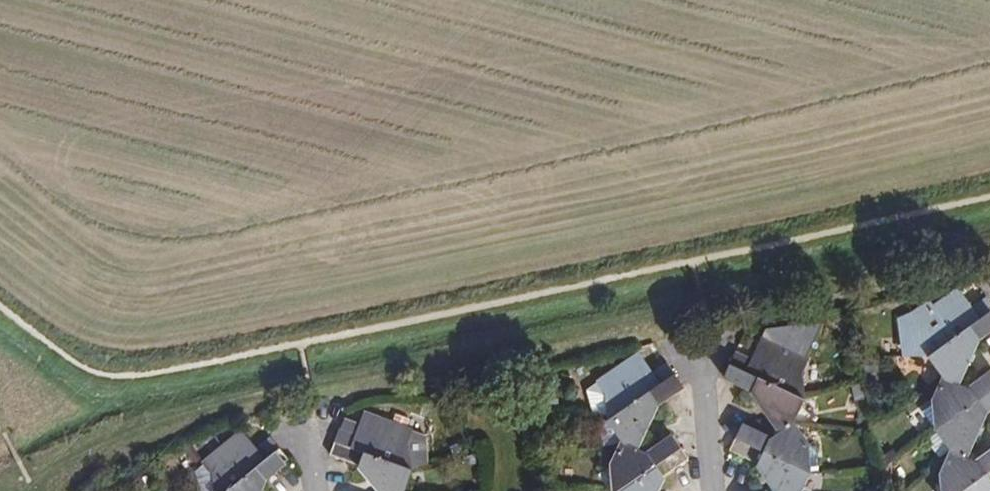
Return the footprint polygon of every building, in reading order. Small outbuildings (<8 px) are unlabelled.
[(978,470),(968,463),(986,425),(989,422),(989,380),(970,394),(961,389),(985,346),(989,342),(989,302),(972,315),(959,299),(935,317),(930,312),(924,310),(915,316),(919,360),(932,360),(948,387),(940,409),(944,434),(957,456),(946,478),(947,490),(989,490),(989,461),(978,470)] [(809,478),(805,454),(790,431),(797,427),(804,405),(803,383),(808,365),(765,347),(758,362),(739,355),(724,384),(754,398),(780,437),(774,442),(742,429),(730,458),(759,472),(773,490),(804,490),(809,478)] [(664,484),(694,464),(676,438),(648,456),(639,451),(659,411),(689,391),(672,366),(659,374),(647,359),(596,393),(610,420),(614,418),(619,423),(609,425),(611,449),(630,447),(619,468),(606,478),(613,490),(661,490),(664,484)] [(563,412),(561,397),(552,397),(553,412),(563,412)] [(414,481),(414,475),(434,466),(433,443),(412,436),(397,430),(365,419),(362,427),(360,435),(341,429),(331,459),(360,470),(378,490),(411,490),(414,481)] [(344,421),(341,429),(360,435),(362,427),(344,421)] [(397,430),(412,436),(414,426),(400,421),(397,430)] [(270,482),(295,462),(274,437),(260,448),(248,437),(198,473),(210,490),(266,490),(270,482)] [(211,459),(198,442),(192,445),(205,463),(211,459)] [(123,480),(114,484),(118,490),(119,490),(127,487),(123,480)] [(902,490),(925,490),(922,483),(902,490)]
